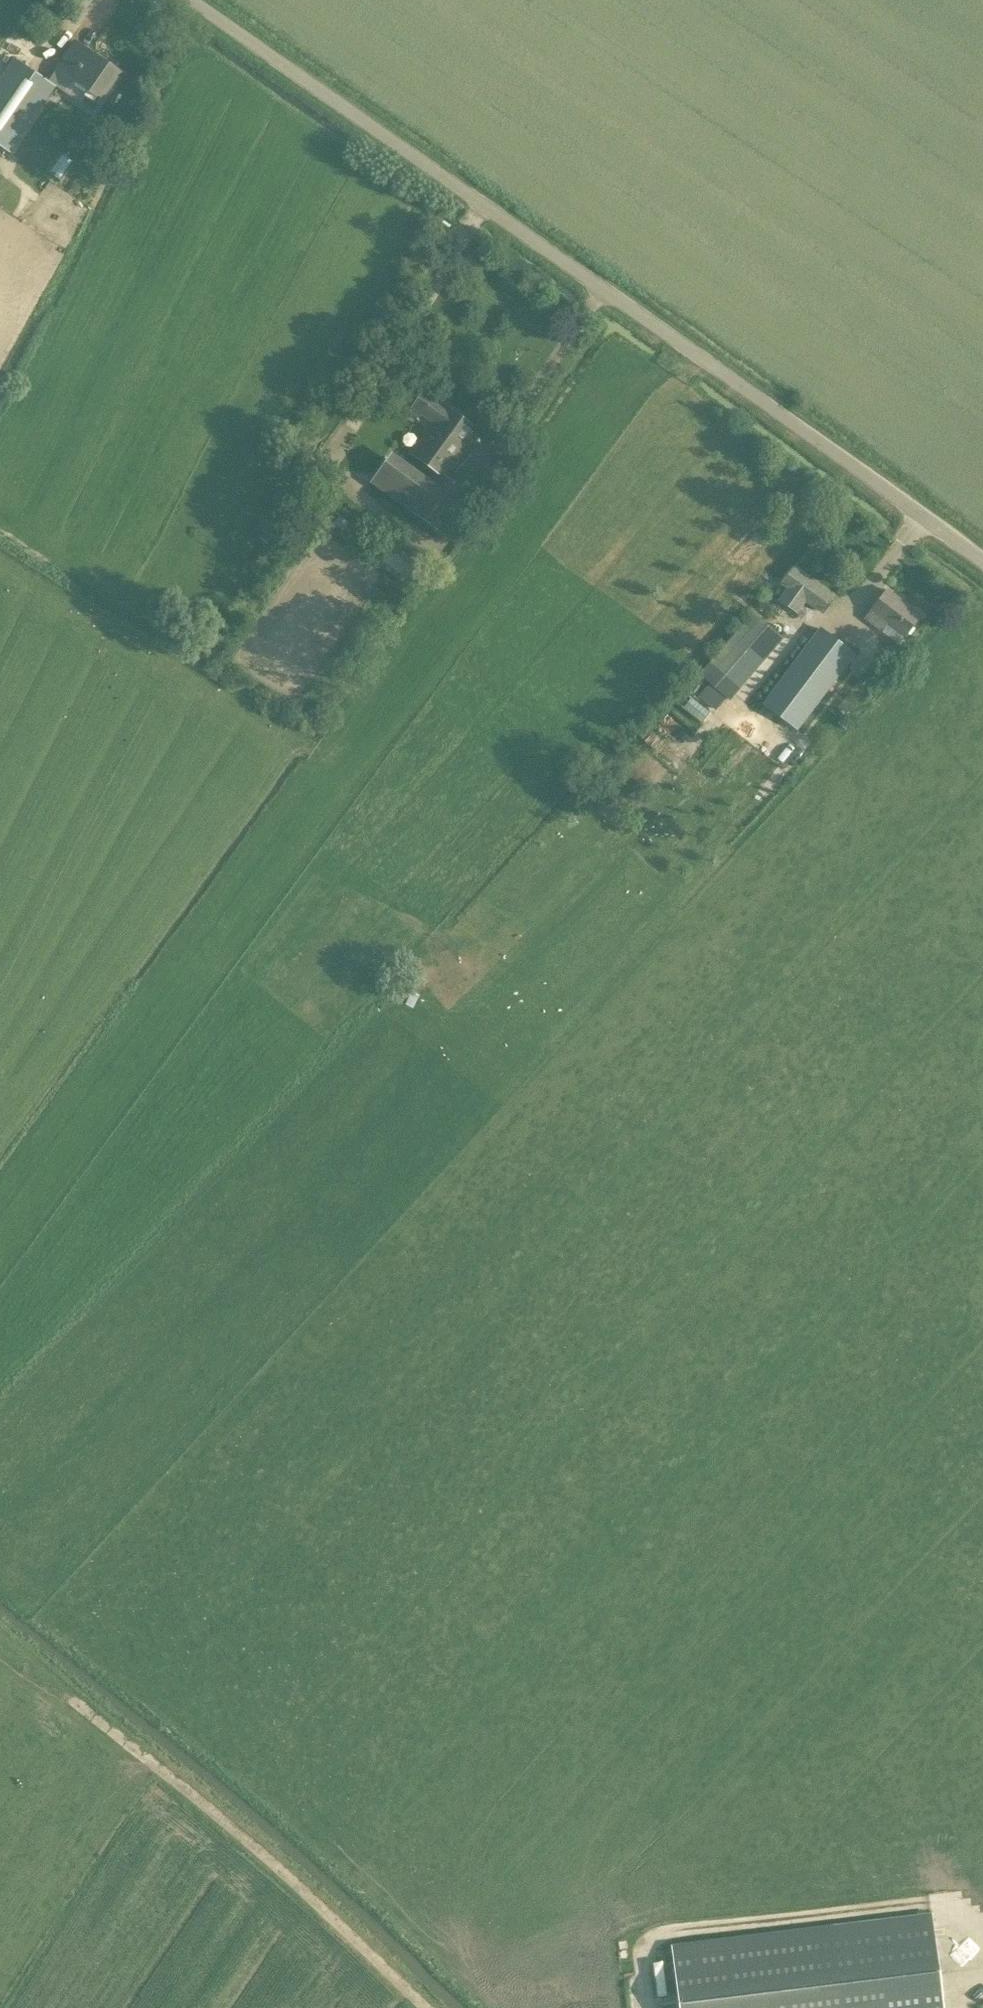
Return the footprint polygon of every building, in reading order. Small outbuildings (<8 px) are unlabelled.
[(57,69),(102,100),(120,73),(88,52),(84,58),(70,49),(57,69)] [(56,86),(15,58),(0,80),(0,147),(10,154),(56,86)] [(421,414),(432,422),(411,452),(436,470),(429,480),(391,453),(370,483),(399,504),(442,534),(470,494),(445,477),(479,430),(445,405),(444,406),(424,392),(410,411),(418,417),(421,414)] [(380,534),(365,555),(406,584),(420,563),(380,534)] [(836,594),(795,565),(781,583),(822,613),(836,594)] [(920,614),(887,589),(865,618),(881,631),(887,624),(904,636),(920,614)] [(746,694),(747,693),(760,703),(797,731),(856,653),(820,626),(806,645),(790,634),(785,640),(760,618),(754,613),(711,663),(746,694)] [(683,708),(702,723),(710,713),(691,698),(683,708)] [(839,725),(845,730),(850,723),(844,718),(839,725)] [(672,1949),(679,2007),(946,2007),(934,1918),(672,1949)]
